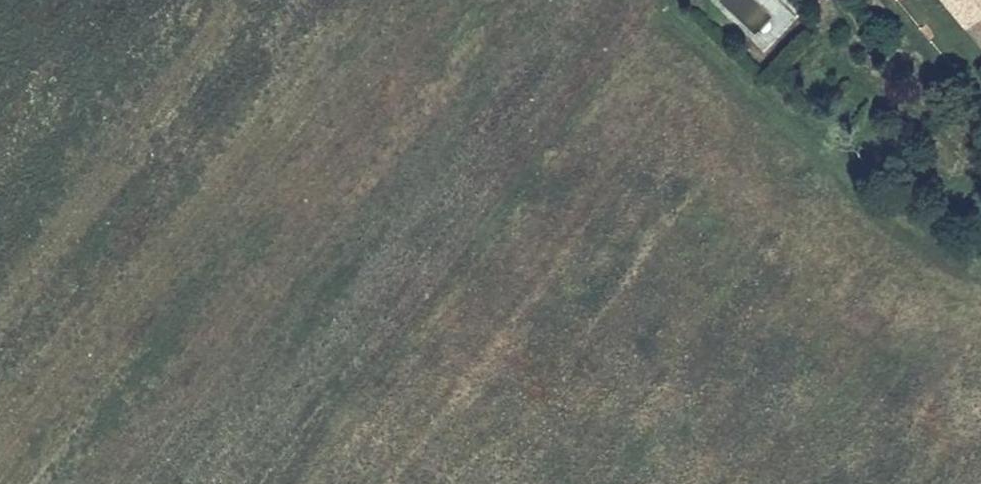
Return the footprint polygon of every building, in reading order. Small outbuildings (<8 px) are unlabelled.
[(826,0),(810,0),(816,10),(828,3),(826,0)] [(980,48),(980,0),(942,0),(980,48)] [(804,18),(757,51),(770,70),(817,37),(804,18)]
